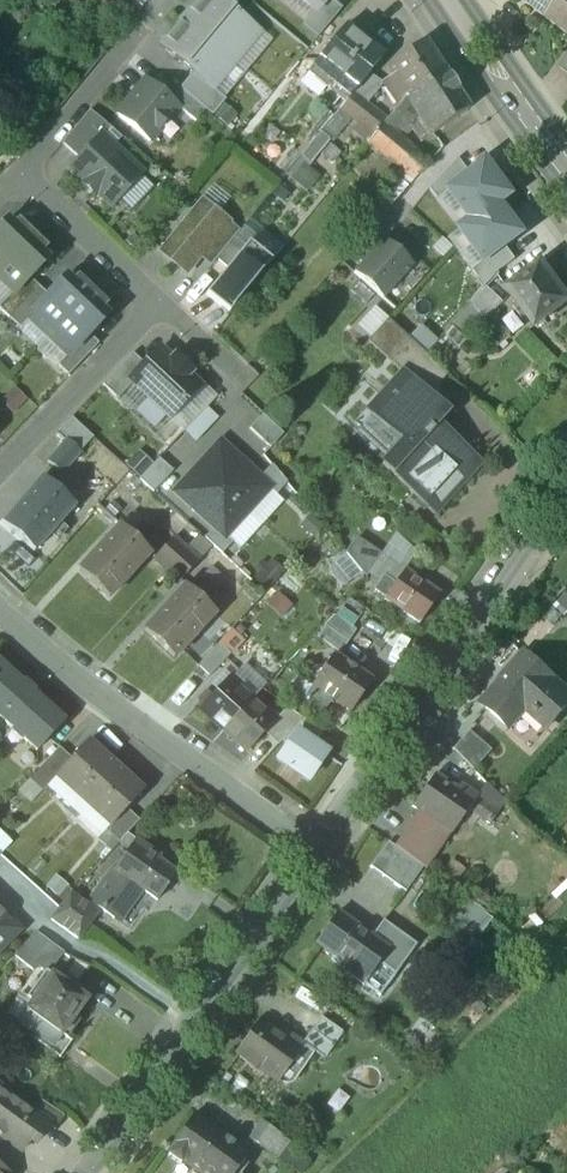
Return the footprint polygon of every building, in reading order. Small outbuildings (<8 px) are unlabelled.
[(185,18),(237,62),(261,33),(222,0),(201,0),(185,18)] [(314,13),(326,0),(299,0),(314,13)] [(302,27),(317,40),(342,10),(330,0),(326,0),(314,13),(302,27)] [(545,17),(558,0),(522,0),(545,17)] [(545,20),(566,36),(566,0),(560,0),(545,20)] [(185,18),(160,48),(212,91),(237,62),(185,18)] [(345,27),(317,62),(317,63),(335,76),(330,82),(331,83),(350,98),(370,74),(383,58),(345,27)] [(425,42),(389,66),(395,76),(388,81),(402,103),(407,98),(409,96),(444,72),(425,42)] [(335,76),(317,63),(313,68),(330,82),(335,76)] [(444,72),(409,96),(422,117),(418,119),(420,123),(412,129),(422,143),(469,110),(444,72)] [(346,103),(342,108),(352,117),(355,119),(366,105),(383,85),(370,74),(350,98),(346,103)] [(164,95),(146,80),(117,115),(150,142),(179,108),(179,107),(164,95)] [(350,98),(331,83),(327,87),(346,103),(350,98)] [(205,111),(173,84),(164,95),(179,107),(179,108),(196,122),(205,111)] [(422,117),(409,96),(407,98),(402,103),(395,112),(408,122),(408,123),(412,129),(420,123),(418,119),(422,117)] [(366,105),(355,119),(361,123),(371,110),(366,105)] [(342,108),(331,121),(340,129),(341,130),(352,117),(342,108)] [(386,121),(371,110),(361,123),(355,130),(369,142),(382,126),(386,121)] [(395,112),(394,111),(386,121),(382,126),(396,137),(397,137),(408,123),(408,122),(395,112)] [(331,121),(301,157),(311,164),(340,129),(331,121)] [(396,137),(382,126),(369,142),(394,164),(402,170),(414,181),(429,165),(397,137),(396,137)] [(141,175),(102,138),(73,169),(87,182),(84,185),(95,195),(98,192),(111,206),(141,175)] [(449,193),(470,177),(456,160),(429,190),(437,201),(449,193)] [(402,170),(394,164),(388,170),(396,177),(402,170)] [(449,193),(471,223),(498,203),(510,195),(488,164),(470,177),(449,193)] [(132,209),(155,187),(145,177),(122,199),(132,209)] [(228,225),(202,203),(160,253),(187,275),(203,256),(228,225)] [(521,234),(498,203),(471,223),(460,231),(483,262),(505,246),(521,234)] [(31,237),(18,225),(14,230),(7,223),(0,231),(0,270),(31,237)] [(239,234),(228,225),(203,256),(213,265),(239,234)] [(217,260),(228,270),(249,245),(255,237),(244,228),(217,260)] [(0,270),(0,282),(12,294),(13,295),(29,278),(46,260),(39,254),(43,250),(31,237),(0,270)] [(384,241),(355,273),(383,299),(412,266),(384,241)] [(271,263),(249,245),(228,270),(206,296),(229,315),(271,263)] [(515,261),(505,246),(483,262),(472,273),(484,290),(498,274),(515,261)] [(50,256),(43,250),(39,254),(46,260),(50,256)] [(509,290),(537,326),(566,303),(566,298),(542,265),(509,290)] [(77,282),(70,275),(66,280),(73,286),(77,282)] [(13,295),(12,294),(0,307),(0,310),(9,319),(39,288),(29,278),(13,295)] [(49,297),(33,314),(53,333),(90,294),(77,282),(73,286),(66,280),(49,297)] [(39,288),(9,319),(20,330),(27,322),(26,321),(33,314),(49,297),(39,288)] [(90,294),(53,333),(73,352),(89,335),(106,318),(99,311),(103,307),(90,294)] [(471,304),(450,326),(465,340),(486,318),(471,304)] [(110,313),(103,307),(99,311),(106,318),(110,313)] [(382,324),(370,313),(357,327),(370,338),(382,324)] [(53,333),(33,314),(26,321),(27,322),(46,340),(53,333)] [(440,367),(388,320),(368,342),(406,376),(407,375),(421,388),(440,367)] [(528,330),(520,337),(530,348),(538,341),(528,330)] [(73,352),(53,333),(46,340),(65,358),(66,359),(73,352)] [(73,352),(66,359),(65,358),(58,366),(69,376),(99,345),(89,335),(73,352)] [(204,386),(163,348),(145,367),(132,382),(134,383),(172,419),(204,386)] [(103,387),(118,400),(134,383),(132,382),(145,367),(132,356),(103,387)] [(421,388),(407,375),(406,376),(369,415),(400,444),(379,466),(431,515),(479,463),(439,424),(448,414),(421,388)] [(8,420),(27,400),(15,389),(0,406),(0,413),(8,420)] [(262,417),(249,431),(270,450),(283,436),(262,417)] [(68,441),(82,452),(94,438),(71,420),(60,434),(68,441)] [(68,441),(48,462),(61,474),(82,452),(68,441)] [(221,445),(198,470),(247,515),(270,489),(260,480),(221,445)] [(172,473),(159,462),(140,482),(153,494),(172,473)] [(272,468),(260,480),(270,489),(277,496),(289,483),(272,468)] [(225,539),(247,515),(198,470),(176,494),(214,529),(225,539)] [(43,480),(4,525),(34,552),(74,506),(43,480)] [(120,527),(79,571),(109,598),(149,554),(120,527)] [(225,539),(214,529),(204,540),(222,556),(232,545),(225,539)] [(174,538),(154,560),(179,583),(199,561),(186,550),(174,538)] [(208,552),(195,540),(186,550),(199,561),(208,552)] [(436,595),(402,571),(392,584),(383,577),(373,591),(383,598),(382,599),(418,624),(436,595)] [(215,614),(185,587),(145,631),(174,658),(215,614)] [(353,630),(331,615),(323,626),(346,641),(353,630)] [(323,626),(321,625),(314,637),(338,653),(346,641),(323,626)] [(219,645),(199,667),(210,677),(230,655),(219,645)] [(524,653),(479,703),(508,728),(529,705),(550,724),(566,705),(566,692),(524,653)] [(331,655),(310,687),(310,688),(301,701),(320,713),(329,700),(348,713),(369,681),(331,655)] [(0,665),(0,719),(35,751),(62,721),(31,693),(33,691),(23,682),(22,684),(0,665)] [(231,677),(200,710),(223,732),(251,701),(240,691),(243,688),(231,677)] [(251,701),(223,732),(246,753),(277,719),(265,709),(263,712),(251,701)] [(302,720),(284,740),(289,745),(296,735),(313,746),(321,735),(302,720)] [(490,752),(468,732),(452,749),(473,770),(490,752)] [(308,781),(325,755),(313,746),(296,735),(289,745),(278,761),(308,781)] [(71,760),(56,777),(57,777),(84,802),(114,768),(87,743),(71,760)] [(59,749),(39,770),(52,782),(57,777),(56,777),(71,760),(59,749)] [(114,768),(84,802),(110,826),(111,827),(127,810),(142,794),(114,768)] [(457,791),(434,776),(412,808),(418,813),(450,835),(451,835),(468,811),(476,799),(477,798),(460,786),(457,791)] [(497,814),(476,799),(468,811),(489,826),(497,814)] [(139,822),(127,810),(111,827),(110,826),(106,831),(119,843),(127,835),(139,822)] [(450,835),(418,813),(393,848),(425,870),(450,835)] [(135,841),(127,835),(119,843),(129,849),(135,841)] [(159,859),(135,841),(129,849),(107,879),(105,878),(88,901),(112,918),(135,886),(156,901),(176,874),(158,861),(159,859)] [(387,846),(369,872),(404,896),(422,870),(387,846)] [(96,914),(70,896),(60,909),(87,927),(96,914)] [(60,909),(51,921),(79,939),(87,927),(60,909)] [(388,950),(337,913),(315,945),(331,956),(328,960),(347,973),(350,969),(366,981),(388,950)] [(0,914),(0,950),(18,932),(0,914)] [(60,951),(35,934),(14,957),(32,971),(36,967),(44,973),(45,972),(60,951)] [(89,967),(75,960),(64,976),(76,985),(89,967)] [(44,973),(25,998),(31,1002),(25,1011),(60,1037),(61,1035),(74,1018),(86,1002),(71,991),(76,985),(64,976),(59,982),(45,972),(44,973)] [(60,1037),(25,1011),(16,1023),(51,1048),(60,1037)] [(74,1018),(61,1035),(66,1039),(79,1022),(74,1018)] [(340,1033),(319,1018),(309,1032),(330,1047),(340,1033)] [(277,1036),(259,1023),(236,1054),(276,1082),(302,1046),(281,1031),(277,1036)] [(66,1039),(61,1035),(60,1037),(51,1048),(48,1053),(58,1060),(71,1042),(66,1039)] [(19,1152),(28,1140),(34,1144),(48,1125),(48,1124),(31,1112),(30,1113),(8,1097),(7,1099),(0,1093),(0,1137),(19,1152)] [(62,1115),(39,1099),(31,1112),(48,1124),(48,1125),(53,1129),(62,1115)] [(192,1115),(166,1152),(169,1154),(167,1156),(179,1164),(181,1162),(195,1172),(236,1172),(251,1151),(236,1140),(233,1145),(192,1115)] [(278,1159),(288,1145),(262,1124),(250,1141),(278,1159)]
